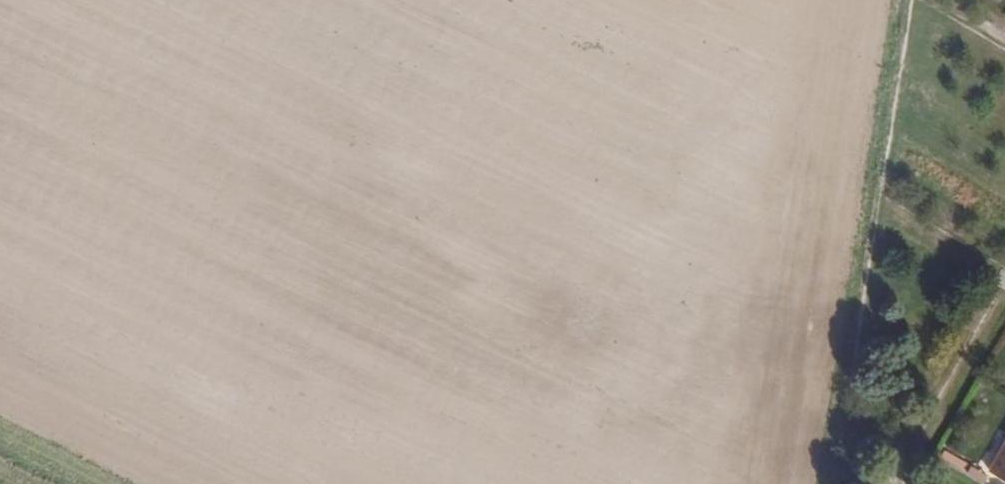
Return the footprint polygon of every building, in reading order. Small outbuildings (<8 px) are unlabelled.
[(988,480),(995,483),(1004,483),(1004,448),(988,480)] [(936,466),(968,483),(984,483),(985,481),(942,457),(936,466)]
